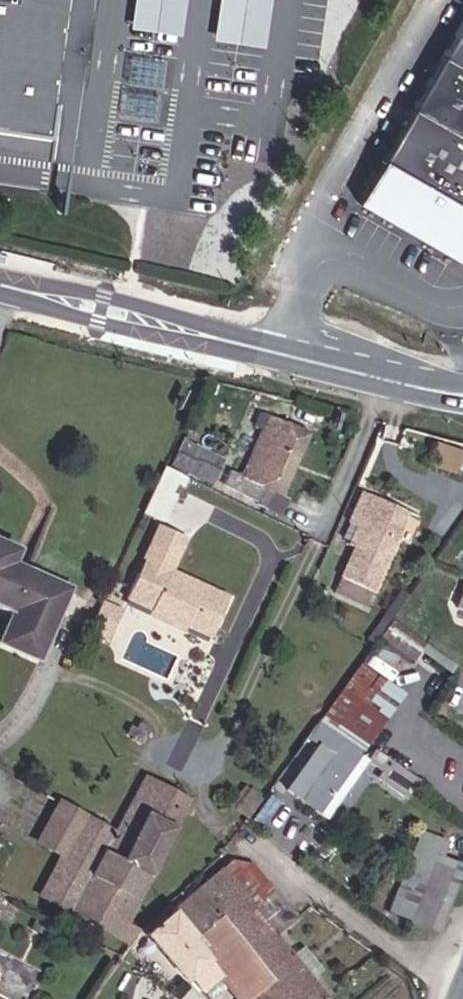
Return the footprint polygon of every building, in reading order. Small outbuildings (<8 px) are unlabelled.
[(55,116),(66,37),(80,39),(93,41),(99,0),(0,0),(0,108),(55,116)] [(130,45),(108,99),(131,115),(153,61),(178,8),(182,0),(151,0),(130,45)] [(441,58),(462,70),(462,20),(441,58)] [(65,157),(80,39),(66,37),(55,116),(0,108),(0,147),(65,157)] [(441,58),(379,162),(462,211),(462,70),(441,58)] [(379,162),(354,209),(462,271),(462,211),(379,162)] [(261,430),(267,417),(259,413),(253,426),(261,430)] [(259,487),(264,489),(280,496),(309,432),(285,422),(283,424),(267,417),(261,430),(247,461),(240,477),(259,486),(259,487)] [(211,490),(224,463),(182,442),(169,469),(211,490)] [(278,516),(285,499),(280,496),(259,487),(259,486),(240,477),(247,461),(235,456),(222,487),(257,503),(256,506),(278,516)] [(341,577),(371,591),(405,513),(361,494),(350,522),(356,524),(347,544),(354,547),(341,577)] [(211,636),(229,598),(175,574),(191,539),(166,527),(133,600),(153,610),(187,625),(211,636)] [(0,545),(0,607),(12,612),(0,639),(0,643),(34,658),(65,589),(10,565),(16,552),(0,545)] [(365,604),(371,591),(341,577),(335,590),(365,604)] [(453,609),(462,613),(462,584),(453,609)] [(187,625),(153,610),(150,616),(184,632),(187,625)] [(413,657),(424,640),(392,617),(380,633),(413,657)] [(401,695),(358,665),(306,738),(318,746),(286,791),(326,820),(368,761),(359,755),(401,695)] [(418,780),(375,750),(368,761),(382,771),(377,778),(406,798),(418,780)] [(188,800),(187,800),(143,775),(115,830),(80,813),(57,857),(36,897),(127,948),(137,931),(128,925),(138,905),(136,903),(182,813),(188,800)] [(251,815),(264,796),(249,786),(236,804),(251,815)] [(57,857),(80,813),(60,802),(37,847),(57,857)] [(422,833),(390,913),(437,932),(462,868),(462,867),(441,858),(447,843),(422,833)] [(252,998),(328,998),(275,936),(295,917),(251,865),(231,862),(196,892),(271,983),(252,998)] [(237,998),(252,998),(271,983),(196,892),(145,936),(184,981),(189,977),(201,991),(218,977),(237,998)] [(0,981),(0,998),(34,998),(0,981)]
